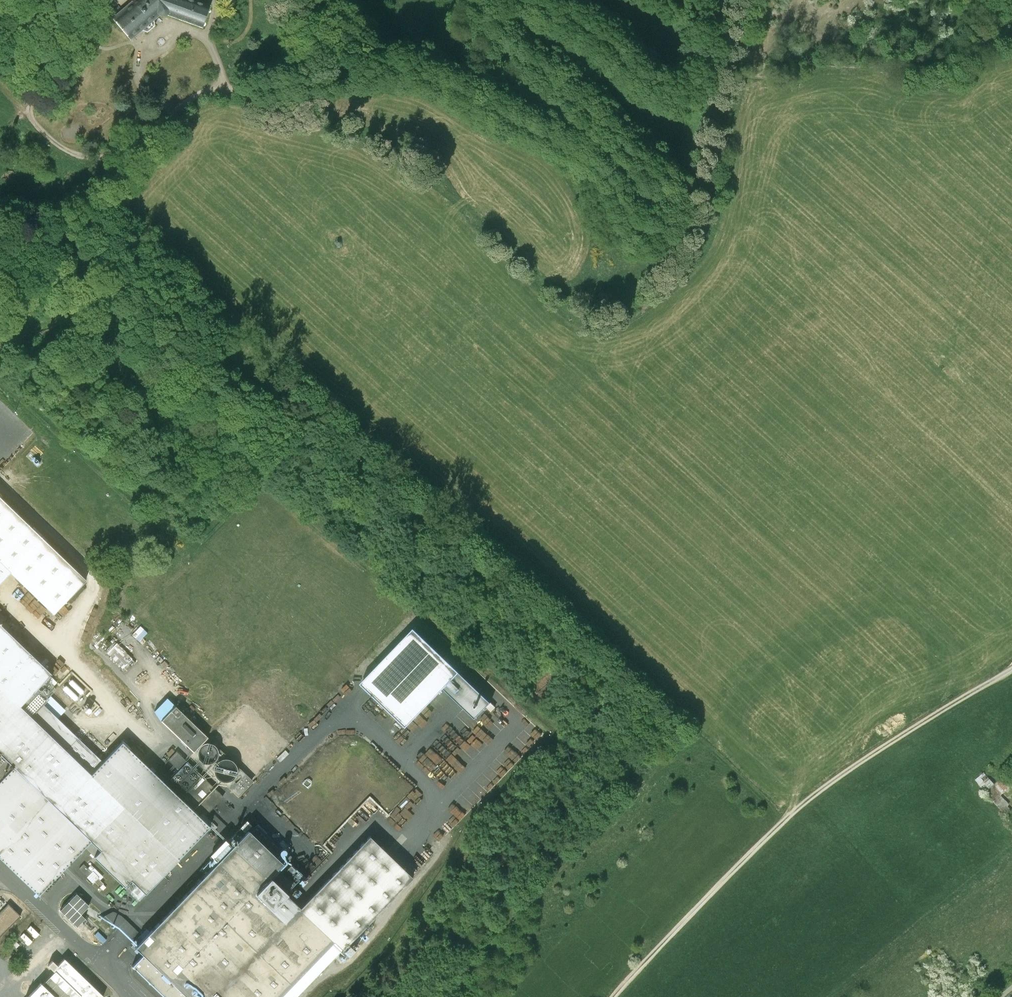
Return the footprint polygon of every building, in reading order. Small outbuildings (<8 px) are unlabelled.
[(203,8),(182,0),(128,0),(104,22),(121,43),(135,32),(143,34),(150,27),(149,19),(153,20),(158,18),(195,30),(203,8)] [(11,574),(53,614),(87,579),(0,496),(0,586),(11,574)] [(38,894),(65,866),(91,839),(101,849),(92,858),(137,900),(179,856),(211,824),(122,740),(112,750),(106,744),(98,753),(36,694),(55,675),(4,626),(10,620),(0,611),(0,857),(38,894)] [(412,621),(353,685),(365,697),(398,728),(458,663),(412,621)] [(141,640),(150,631),(143,624),(133,633),(141,640)] [(101,652),(104,648),(95,640),(91,645),(101,652)] [(110,650),(129,670),(138,662),(118,641),(110,650)] [(69,683),(65,687),(80,700),(90,689),(73,673),(66,680),(69,683)] [(169,699),(155,713),(176,736),(192,750),(209,733),(169,699)] [(246,705),(241,710),(253,721),(258,715),(246,705)] [(255,780),(209,733),(192,750),(238,796),(255,780)] [(1002,754),(1011,765),(1011,764),(1011,746),(1002,754)] [(207,813),(210,809),(225,794),(179,751),(161,769),(207,813)] [(999,808),(1006,802),(999,794),(1010,785),(1002,777),(994,784),(983,772),(974,781),(999,808)] [(398,805),(393,813),(396,816),(402,808),(398,805)] [(250,826),(232,845),(268,880),(286,861),(250,826)] [(137,945),(145,953),(192,996),(298,996),(411,879),(393,862),(368,838),(300,910),(268,880),(232,845),(137,945)] [(85,863),(80,868),(102,889),(107,884),(85,863)] [(8,905),(0,913),(0,937),(21,917),(8,905)] [(39,964),(49,973),(65,957),(56,947),(39,964)] [(132,966),(165,996),(192,996),(145,953),(132,966)] [(65,958),(28,996),(79,996),(80,996),(101,996),(103,995),(65,958)]
